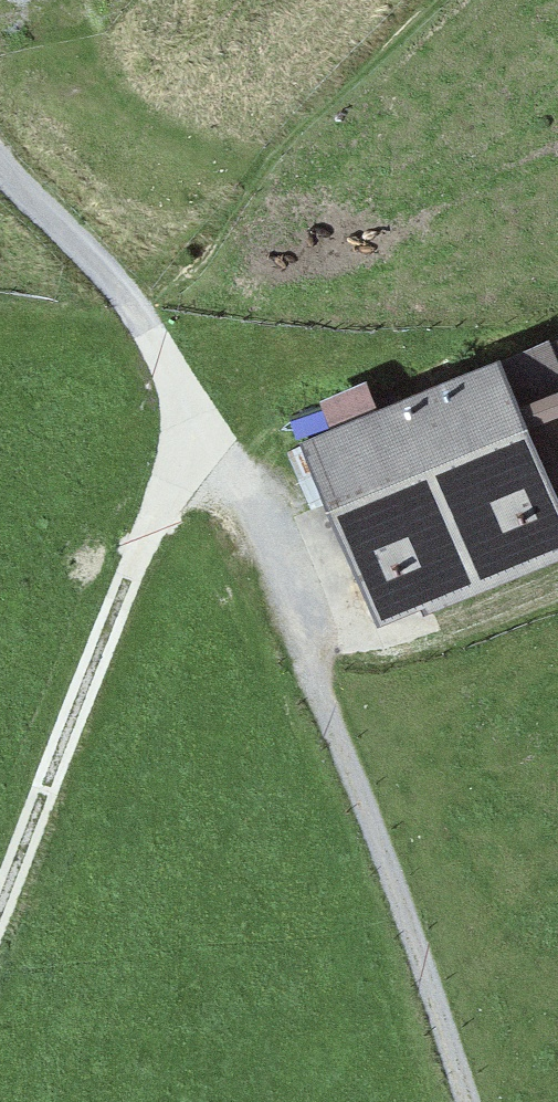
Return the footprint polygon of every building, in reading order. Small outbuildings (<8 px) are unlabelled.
[(318,443),(389,625),(557,559),(557,350),(318,443)]
